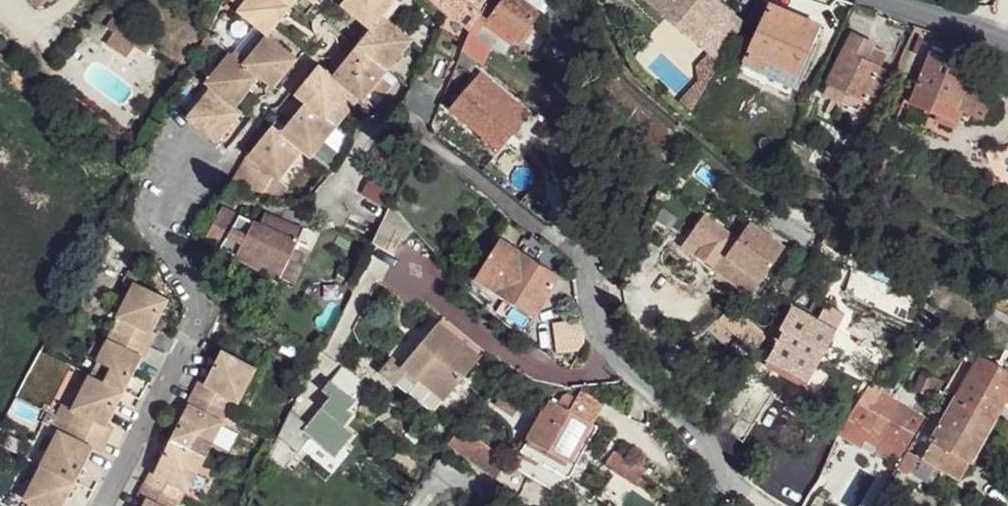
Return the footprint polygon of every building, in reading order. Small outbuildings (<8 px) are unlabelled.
[(39,11),(51,0),(27,0),(39,11)] [(252,13),(276,30),(283,35),(302,8),(313,17),(327,0),(262,0),(252,13)] [(351,6),(375,28),(389,12),(399,0),(355,0),(351,6)] [(488,0),(435,0),(434,1),(446,10),(474,28),(488,0)] [(514,0),(502,0),(487,22),(522,45),(539,18),(514,0)] [(548,13),(547,0),(528,0),(548,13)] [(721,63),(741,27),(709,0),(645,0),(721,63)] [(822,25),(774,8),(752,69),(771,76),(775,67),(804,77),(822,25)] [(389,12),(375,28),(364,44),(395,69),(420,39),(389,12)] [(139,35),(111,18),(106,27),(114,32),(107,45),(126,56),(139,35)] [(283,35),(276,30),(254,59),(271,77),(283,87),(306,56),(283,35)] [(853,33),(827,94),(861,109),(866,99),(878,104),(893,70),(867,57),(873,39),(853,33)] [(490,50),(470,39),(462,55),(481,65),(490,50)] [(395,69),(364,44),(339,72),(357,89),(371,99),(395,69)] [(931,50),(908,107),(956,128),(963,110),(987,119),(997,92),(967,79),(972,65),(931,50)] [(254,59),(242,52),(220,81),(227,87),(251,103),(271,77),(254,59)] [(357,89),(339,72),(329,64),(306,91),(315,98),(337,112),(357,89)] [(528,114),(481,73),(455,111),(500,147),(528,114)] [(251,103),(227,87),(205,114),(235,140),(257,111),(251,103)] [(337,112),(315,98),(290,125),(312,143),(322,150),(343,120),(337,112)] [(290,125),(280,118),(260,148),(283,167),(290,171),(312,143),(290,125)] [(283,167),(260,148),(240,173),(270,187),(283,167)] [(372,164),(346,215),(375,230),(389,200),(399,179),(372,164)] [(413,226),(389,200),(375,230),(371,239),(393,252),(413,226)] [(296,220),(267,206),(260,220),(291,233),(296,220)] [(291,233),(260,220),(237,208),(232,220),(218,215),(209,239),(279,272),(296,237),(291,233)] [(698,217),(687,237),(702,247),(697,255),(715,266),(724,251),(766,274),(783,243),(747,222),(737,238),(698,217)] [(476,275),(498,287),(536,312),(559,278),(520,252),(500,238),(476,275)] [(204,247),(197,265),(208,269),(214,251),(204,247)] [(163,295),(129,279),(112,313),(145,329),(163,295)] [(851,307),(832,296),(822,312),(801,303),(786,324),(792,326),(787,335),(781,332),(766,355),(806,377),(851,307)] [(761,317),(740,302),(729,318),(750,333),(761,317)] [(145,329),(112,313),(102,336),(134,350),(142,352),(151,332),(145,329)] [(588,339),(584,329),(571,327),(570,320),(555,320),(553,341),(588,339)] [(479,360),(435,326),(399,370),(444,406),(479,360)] [(134,350),(102,336),(85,370),(117,385),(134,350)] [(248,364),(213,346),(197,379),(228,395),(232,398),(248,364)] [(957,400),(936,439),(972,456),(1003,397),(1007,399),(1007,370),(965,350),(943,392),(957,400)] [(117,385),(85,370),(66,405),(69,407),(98,422),(117,385)] [(197,379),(190,375),(181,397),(216,416),(228,395),(197,379)] [(882,387),(872,382),(852,420),(873,431),(874,427),(909,450),(929,414),(882,387)] [(767,398),(744,383),(714,433),(741,449),(767,398)] [(335,455),(353,432),(341,423),(357,402),(335,385),(301,428),(335,455)] [(216,416),(181,397),(161,435),(198,453),(216,416)] [(98,422),(69,407),(61,426),(88,441),(97,445),(104,424),(98,422)] [(561,419),(545,409),(521,450),(536,460),(543,447),(566,461),(590,423),(569,410),(561,419)] [(88,441),(61,426),(54,423),(37,461),(71,477),(88,441)] [(594,425),(590,423),(566,461),(543,447),(537,459),(565,475),(594,425)] [(506,456),(476,434),(465,449),(494,472),(506,456)] [(198,453),(161,435),(145,467),(180,484),(198,453)] [(642,469),(612,447),(601,461),(631,483),(642,469)] [(37,461),(19,492),(24,496),(46,505),(58,505),(71,477),(37,461)] [(180,484),(145,467),(134,487),(142,493),(171,505),(180,484)] [(142,493),(135,505),(171,505),(142,493)] [(24,496),(19,505),(46,505),(24,496)] [(820,498),(816,505),(832,505),(820,498)]
